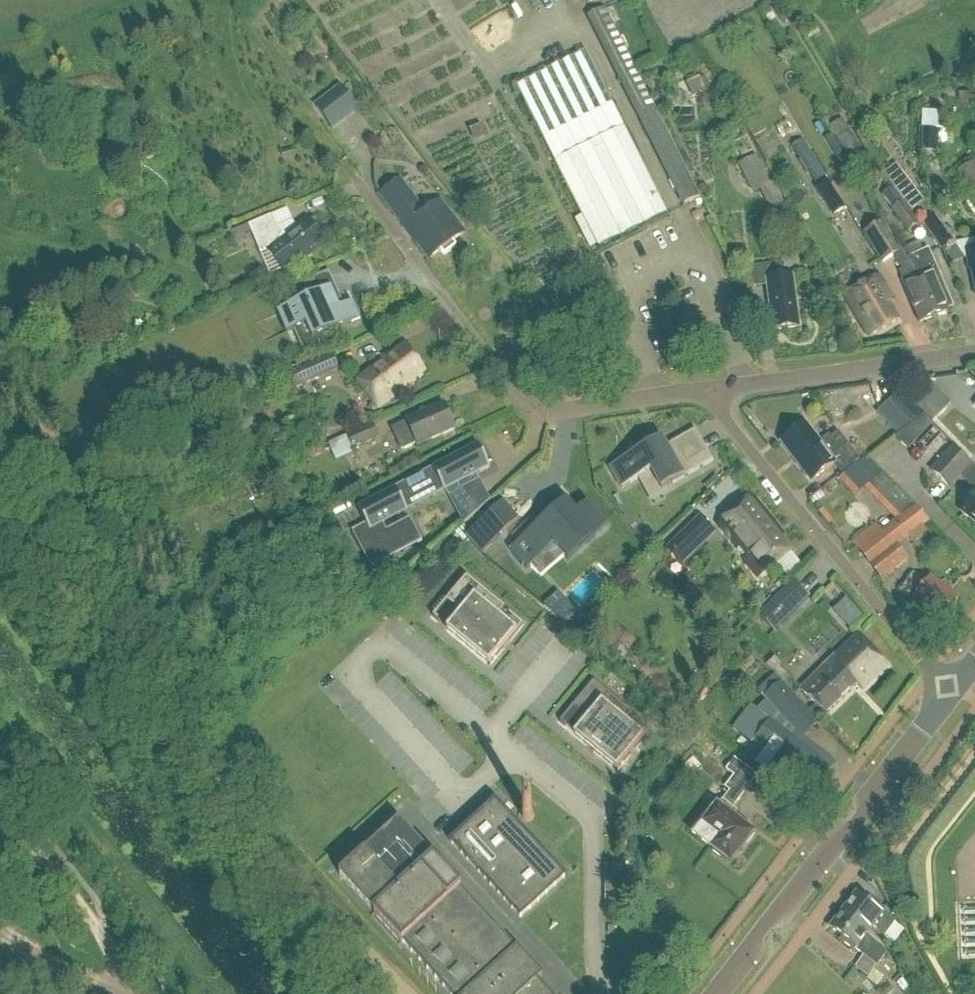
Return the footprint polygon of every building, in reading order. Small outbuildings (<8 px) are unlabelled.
[(683,206),(700,198),(605,9),(587,18),(683,206)] [(516,87),(555,164),(598,250),(668,214),(625,130),(586,52),(516,87)] [(959,104),(974,105),(974,86),(959,85),(959,104)] [(332,131),(359,110),(340,86),(313,107),(332,131)] [(849,132),(842,120),(829,128),(847,157),(860,148),(850,131),(849,132)] [(974,193),(974,165),(974,163),(957,173),(970,196),(974,193)] [(423,214),(398,182),(382,195),(408,228),(410,226),(417,236),(415,238),(431,258),(441,250),(445,255),(457,246),(453,241),(463,233),(438,202),(423,214)] [(816,190),(833,217),(846,210),(828,182),(816,190)] [(907,234),(919,226),(914,219),(909,212),(910,212),(893,190),(883,197),(893,210),(891,212),(907,234)] [(276,230),(271,217),(249,227),(260,255),(267,252),(286,276),(313,256),(309,251),(323,240),(308,220),(293,231),(288,225),(276,230)] [(941,252),(954,243),(935,218),(923,226),(941,252)] [(907,271),(911,280),(917,277),(919,276),(911,259),(911,258),(908,261),(901,251),(885,226),(884,224),(864,236),(882,265),(893,258),(902,272),(902,273),(907,271)] [(917,277),(938,317),(948,312),(948,311),(954,308),(929,251),(911,259),(919,276),(917,277)] [(966,253),(969,270),(971,270),(974,289),(974,251),(966,253)] [(773,301),(769,301),(774,333),(799,330),(793,282),(786,283),(783,265),(751,270),(754,289),(772,287),(773,301)] [(868,340),(878,334),(898,323),(887,302),(891,300),(879,277),(844,296),(868,340)] [(903,284),(921,324),(938,317),(917,277),(911,280),(902,284),(903,284)] [(287,335),(294,332),(307,326),(311,337),(313,341),(361,320),(353,303),(340,309),(338,305),(338,304),(332,289),(284,310),(277,313),(287,335)] [(378,410),(405,389),(404,388),(424,372),(406,348),(358,384),(378,410)] [(294,390),(311,383),(340,371),(333,355),(304,367),(304,368),(287,375),(294,390)] [(902,418),(903,417),(912,425),(923,417),(913,408),(899,392),(888,402),(898,413),(902,418)] [(418,447),(456,430),(444,405),(407,422),(407,423),(392,430),(401,452),(417,445),(418,447)] [(898,413),(886,425),(896,436),(909,424),(902,418),(898,413)] [(908,451),(932,424),(923,417),(912,425),(906,430),(895,438),(908,451)] [(860,462),(838,433),(821,445),(806,426),(782,444),(812,482),(834,465),(842,476),(860,462)] [(336,462),(355,454),(353,450),(379,438),(374,427),(329,446),(336,462)] [(707,451),(686,463),(675,443),(662,450),(658,442),(610,469),(621,490),(651,473),(661,492),(714,462),(707,451)] [(387,532),(384,525),(490,469),(478,446),(358,509),(366,525),(352,533),(372,570),(423,543),(410,519),(387,532)] [(950,490),(973,465),(953,447),(930,473),(950,490)] [(862,554),(877,572),(881,578),(882,579),(905,561),(896,550),(930,524),(915,506),(901,517),(911,506),(888,481),(874,467),(867,459),(855,467),(838,482),(841,485),(856,501),(866,491),(895,522),(882,532),(877,526),(854,543),(857,548),(862,554)] [(961,514),(974,525),(974,495),(961,514)] [(758,581),(791,553),(776,536),(781,532),(751,497),(716,527),(748,565),(746,567),(758,581)] [(503,502),(465,536),(480,554),(519,520),(503,502)] [(571,518),(561,506),(509,551),(526,571),(554,546),(568,561),(607,527),(587,504),(571,518)] [(471,510),(459,517),(463,525),(474,516),(471,510)] [(684,535),(696,548),(713,532),(701,519),(684,535)] [(925,586),(913,576),(901,592),(913,601),(911,604),(923,613),(924,611),(940,624),(958,602),(930,580),(925,586)] [(505,610),(467,578),(433,619),(438,623),(439,622),(436,618),(448,604),(461,615),(448,631),(490,666),(524,625),(510,614),(509,614),(522,625),(516,633),(498,618),(505,610)] [(776,634),(811,599),(795,582),(759,616),(776,634)] [(862,691),(887,667),(857,636),(801,691),(825,717),(857,686),(862,691)] [(773,674),(784,685),(790,680),(780,669),(782,667),(774,658),(765,666),(773,674)] [(773,674),(756,689),(768,702),(758,712),(739,736),(752,745),(742,757),(767,775),(770,771),(807,799),(816,788),(835,764),(802,739),(819,723),(773,674)] [(637,719),(632,716),(633,715),(594,683),(560,724),(565,728),(566,728),(575,736),(617,771),(651,731),(637,719)] [(737,814),(733,810),(758,778),(735,760),(727,772),(735,778),(726,790),(730,793),(717,811),(711,807),(691,833),(730,863),(745,844),(747,845),(755,835),(750,831),(748,833),(732,821),(737,814)] [(521,919),(565,879),(496,804),(452,845),(521,919)] [(399,823),(340,877),(341,878),(342,878),(375,915),(374,915),(402,945),(403,944),(449,993),(547,993),(537,983),(542,979),(518,952),(516,953),(460,892),(462,891),(434,860),(434,861),(399,823)] [(844,912),(869,931),(873,927),(885,937),(896,924),(882,914),(885,911),(872,901),(870,904),(857,894),(844,912)] [(605,895),(606,915),(617,914),(617,895),(605,895)] [(878,947),(865,937),(869,931),(844,912),(830,929),(843,939),(841,942),(854,951),(855,950),(878,967),(888,954),(878,947)]
